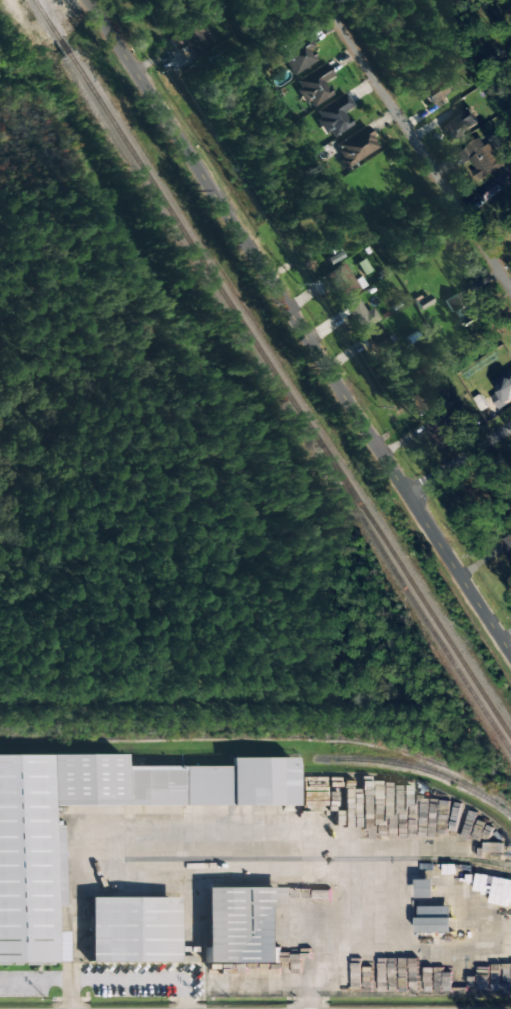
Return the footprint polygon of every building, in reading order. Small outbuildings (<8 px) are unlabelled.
[(175,51),(186,44),(194,56),(213,44),(197,20),(167,39),(175,51)] [(313,47),(306,35),(278,53),(292,76),(316,61),(309,49),(313,47)] [(323,82),(332,77),(325,64),(292,81),(304,102),(307,100),(311,107),(331,96),(323,82)] [(426,102),(457,89),(451,75),(420,88),(426,102)] [(329,139),(350,125),(342,112),(352,106),(344,93),(313,113),(329,139)] [(441,121),(447,137),(477,127),(471,110),(441,121)] [(378,148),(364,126),(332,147),(346,168),(378,148)] [(479,182),(504,165),(489,143),(485,146),(479,137),(458,151),(479,182)] [(341,301),(365,286),(359,277),(353,281),(343,265),(325,276),(341,301)] [(470,294),(467,288),(446,299),(461,327),(478,318),(466,296),(470,294)] [(371,308),(365,312),(356,299),(343,307),(359,332),(379,320),(371,308)] [(379,361),(396,349),(379,324),(361,336),(379,361)] [(491,381),(498,393),(492,397),(499,409),(510,401),(510,369),(491,381)] [(455,426),(445,410),(423,423),(439,450),(457,439),(451,428),(455,426)] [(501,540),(510,562),(510,536),(501,540)] [(64,963),(64,932),(53,932),(53,906),(62,906),(62,826),(52,826),(52,806),(295,806),(295,758),(229,758),(229,767),(124,767),(124,755),(0,755),(0,963),(64,963)] [(435,898),(435,880),(417,880),(417,898),(435,898)] [(281,888),(204,887),(203,963),(281,964),(281,888)] [(88,897),(87,962),(176,963),(176,898),(88,897)] [(418,933),(452,932),(452,917),(443,917),(443,908),(418,908),(418,933)]
